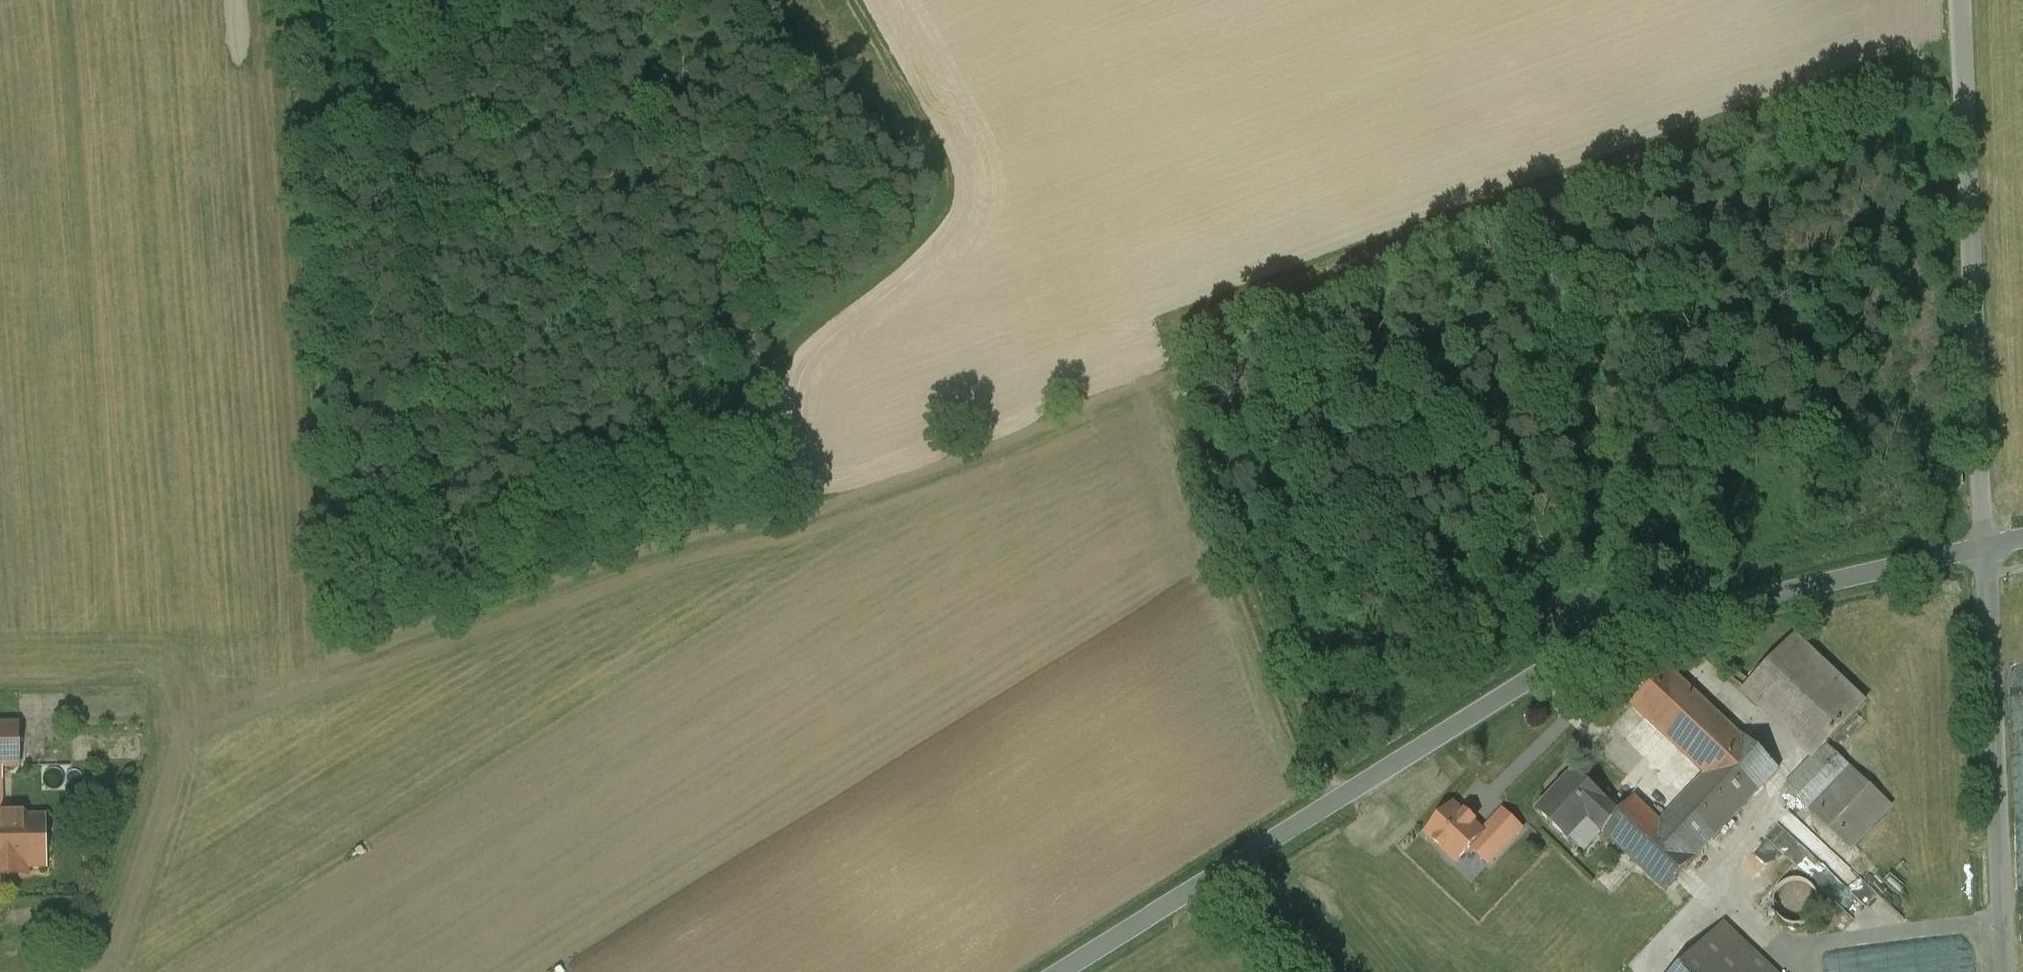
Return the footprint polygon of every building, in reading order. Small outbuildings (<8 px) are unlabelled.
[(1866,704),(1796,638),(1754,682),(1823,747),(1824,748),(1827,745),(1857,713),(1866,704)] [(1635,798),(1620,815),(1603,832),(1638,865),(1666,891),(1780,771),(1744,737),(1742,738),(1669,668),(1632,706),(1706,775),(1661,822),(1635,798)] [(0,724),(0,874),(52,874),(52,807),(7,807),(6,769),(20,769),(20,723),(0,724)] [(1836,754),(1827,745),(1824,748),(1823,747),(1786,787),(1851,849),(1855,846),(1892,806),(1836,754)] [(1603,832),(1620,815),(1577,773),(1539,812),(1569,840),(1589,818),(1603,832)] [(1465,816),(1455,806),(1428,835),(1458,863),(1472,848),(1484,834),(1483,834),(1474,825),(1476,823),(1467,814),(1465,816)] [(1769,833),(1825,893),(1840,879),(1800,836),(1809,827),(1793,810),(1769,833)] [(1504,812),(1483,834),(1484,834),(1472,848),(1490,865),(1520,832),(1520,828),(1504,812)] [(1787,883),(1781,889),(1777,896),(1776,904),(1778,912),(1782,919),(1789,923),(1797,925),(1805,924),(1812,920),(1818,914),(1820,906),(1820,898),(1816,890),(1810,884),(1803,881),(1795,881),(1787,883)] [(1681,971),(1775,971),(1725,925),(1681,971)]
